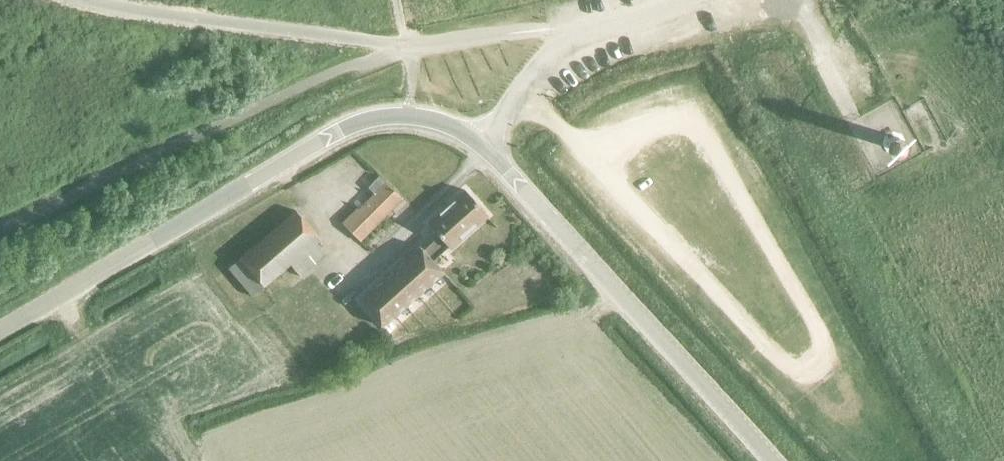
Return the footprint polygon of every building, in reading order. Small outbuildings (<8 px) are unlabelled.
[(901,151),(903,144),(899,135),(889,133),(888,133),(886,129),(882,131),(884,136),(883,136),(880,145),(884,153),(894,155),(901,151)] [(359,242),(402,200),(378,177),(367,188),(373,194),(356,210),(355,209),(340,224),(359,242)] [(438,236),(421,251),(431,262),(447,248),(449,249),(486,216),(464,191),(427,224),(438,236)] [(299,277),(325,255),(315,243),(319,240),(295,212),(227,269),(251,297),(289,265),(299,277)] [(421,251),(418,247),(406,258),(430,284),(442,274),(431,262),(421,251)] [(430,284),(406,258),(394,268),(418,295),(430,284)] [(418,295),(394,268),(382,279),(406,306),(418,295)] [(406,306),(382,279),(370,290),(394,317),(406,306)] [(394,317),(370,290),(358,301),(382,327),(394,317)]
